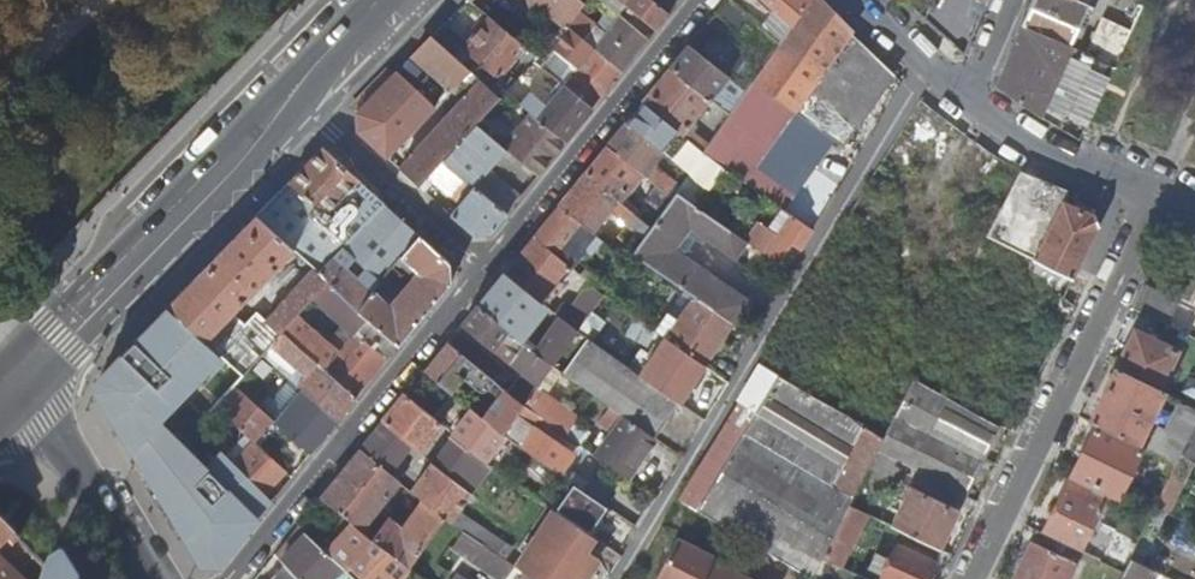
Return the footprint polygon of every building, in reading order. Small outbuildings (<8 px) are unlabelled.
[(566,29),(579,13),(585,7),(577,0),(532,0),(563,26),(566,29)] [(610,8),(617,0),(600,0),(610,8)] [(656,30),(670,14),(653,0),(619,0),(656,30)] [(670,14),(681,0),(653,0),(670,14)] [(671,69),(710,99),(730,114),(780,44),(730,0),(728,0),(718,12),(751,41),(725,78),(690,47),(671,69)] [(894,75),(892,73),(850,34),(852,31),(821,0),(811,0),(800,16),(794,24),(790,30),(780,44),(730,114),(711,141),(702,154),(703,154),(755,81),(796,111),(810,91),(844,116),(858,127),(894,75)] [(780,44),(790,30),(776,17),(771,22),(746,0),(730,0),(780,44)] [(794,24),(800,16),(782,0),(767,0),(794,24)] [(811,0),(782,0),(800,16),(811,0)] [(988,0),(935,0),(928,17),(965,51),(988,0)] [(1022,26),(1076,51),(1096,9),(1077,0),(1034,0),(1022,26)] [(566,29),(621,73),(648,40),(610,8),(595,25),(579,13),(566,29)] [(497,81),(525,48),(490,19),(462,52),(497,81)] [(591,110),(621,73),(566,29),(563,26),(537,58),(538,59),(534,63),(565,88),(574,95),(591,110)] [(1079,140),(1088,121),(1113,68),(1076,51),(1022,26),(996,86),(1040,118),(1079,140)] [(499,101),(433,38),(413,58),(451,92),(464,78),(469,83),(475,88),(447,119),(439,111),(436,115),(443,123),(401,170),(420,187),(443,162),(470,132),(476,125),(499,101)] [(671,69),(643,105),(681,136),(710,99),(671,69)] [(383,90),(382,89),(358,114),(358,132),(387,157),(436,108),(399,75),(383,90)] [(464,78),(451,92),(456,97),(469,83),(464,78)] [(724,170),(743,183),(795,113),(796,111),(755,81),(703,154),(708,159),(724,170)] [(566,142),(591,110),(574,95),(565,88),(547,108),(527,93),(518,103),(533,115),(566,142)] [(506,93),(511,97),(515,93),(511,89),(506,93)] [(795,113),(829,137),(844,116),(810,91),(796,111),(795,113)] [(1184,116),(1185,117),(1187,114),(1194,119),(1194,92),(1184,116)] [(643,105),(627,124),(662,152),(689,173),(676,192),(693,204),(710,182),(676,153),(686,141),(681,136),(643,105)] [(538,175),(566,142),(533,115),(519,131),(504,149),(532,170),(538,175)] [(844,147),(858,127),(844,116),(829,137),(844,147)] [(627,124),(608,147),(641,173),(669,195),(678,184),(653,164),(662,152),(627,124)] [(508,212),(520,198),(514,193),(532,170),(504,149),(499,144),(476,125),(470,132),(443,162),(508,212)] [(504,149),(519,131),(513,127),(499,144),(504,149)] [(697,129),(687,141),(702,154),(711,141),(697,129)] [(687,141),(686,141),(676,153),(710,182),(713,185),(724,170),(708,159),(703,154),(702,154),(687,141)] [(608,147),(586,174),(619,201),(641,173),(608,147)] [(349,242),(386,206),(323,149),(289,184),(314,207),(325,218),(325,219),(349,242)] [(490,234),(508,212),(443,162),(420,187),(425,192),(433,184),(460,205),(451,216),(474,236),(490,234)] [(586,174),(559,208),(591,233),(611,210),(644,237),(651,227),(619,201),(586,174)] [(314,207),(289,184),(257,217),(282,240),(314,207)] [(695,298),(733,325),(747,304),(672,252),(690,226),(735,256),(745,241),(744,240),(693,204),(676,192),(651,227),(644,237),(632,254),(695,298)] [(1034,260),(1072,279),(1079,266),(1097,227),(1093,215),(1064,203),(1034,260)] [(401,258),(419,236),(386,206),(349,242),(318,273),(316,274),(327,284),(358,310),(372,293),(401,258)] [(318,273),(349,242),(325,219),(325,218),(314,207),(282,240),(294,251),(314,270),(318,273)] [(798,243),(808,228),(779,207),(765,227),(757,221),(744,240),(745,241),(782,266),(798,243)] [(559,208),(534,239),(569,268),(584,250),(590,254),(601,240),(591,233),(559,208)] [(316,274),(318,273),(314,270),(265,322),(256,314),(245,326),(232,315),(294,251),(282,240),(257,217),(167,308),(221,356),(243,377),(262,356),(271,346),(283,333),(296,318),(312,300),(327,284),(316,274)] [(808,228),(798,243),(803,246),(813,231),(808,228)] [(450,264),(419,236),(401,258),(423,277),(394,313),(372,293),(358,310),(367,318),(399,346),(451,283),(450,264)] [(534,239),(505,273),(533,296),(540,302),(569,268),(534,239)] [(579,276),(574,272),(569,278),(574,282),(579,276)] [(505,273),(479,306),(516,338),(543,305),(540,302),(533,296),(505,273)] [(352,336),(367,318),(358,310),(327,284),(312,300),(352,336)] [(1169,300),(1141,286),(1131,308),(1163,323),(1171,308),(1166,306),(1169,300)] [(554,313),(577,332),(603,295),(592,287),(574,314),(561,304),(554,313)] [(704,367),(733,325),(695,298),(679,322),(669,314),(656,332),(667,340),(675,346),(704,367)] [(1175,303),(1169,300),(1166,306),(1171,308),(1175,303)] [(479,306),(463,325),(509,364),(525,345),(520,341),(516,338),(479,306)] [(160,424),(221,356),(167,308),(130,346),(97,384),(97,395),(200,565),(218,567),(273,500),(266,492),(265,493),(227,455),(224,453),(210,469),(160,424)] [(533,352),(552,368),(577,332),(554,313),(550,320),(554,323),(533,352)] [(283,333),(305,352),(317,337),(296,318),(283,333)] [(357,397),(399,346),(367,318),(352,336),(336,355),(317,337),(305,352),(357,397)] [(1117,367),(1160,388),(1179,350),(1136,329),(1117,367)] [(458,332),(448,344),(474,366),(484,375),(493,382),(504,371),(458,332)] [(577,332),(552,368),(584,390),(624,418),(655,440),(679,404),(641,377),(577,332)] [(337,422),(357,397),(305,352),(283,333),(271,346),(307,376),(297,387),(299,389),(337,422)] [(667,340),(641,377),(679,404),(704,367),(675,346),(667,340)] [(448,344),(425,372),(452,394),(474,366),(448,344)] [(507,394),(524,408),(539,419),(550,402),(535,392),(552,368),(533,352),(525,345),(509,364),(522,375),(507,394)] [(288,379),(297,387),(307,376),(271,346),(262,356),(288,379)] [(883,439),(836,411),(761,366),(727,423),(853,499),(868,469),(877,451),(883,439)] [(1138,445),(1164,391),(1160,388),(1117,367),(1090,422),(1138,445)] [(311,454),(337,422),(299,389),(297,387),(288,379),(261,411),(273,421),(311,454)] [(968,496),(1000,429),(912,380),(883,439),(877,451),(904,465),(968,496)] [(253,443),(273,421),(261,411),(234,387),(215,408),(245,435),(253,443)] [(479,401),(472,411),(503,437),(524,408),(507,394),(503,390),(490,410),(479,401)] [(406,395),(361,451),(397,481),(411,465),(402,458),(412,446),(419,452),(442,426),(406,395)] [(1194,426),(1194,406),(1175,396),(1156,433),(1165,431),(1188,442),(1194,426)] [(524,408),(503,437),(511,442),(560,477),(568,465),(573,457),(534,429),(540,419),(539,419),(524,408)] [(472,411),(453,435),(485,462),(503,437),(472,411)] [(655,440),(624,418),(600,452),(632,473),(653,442),(655,440)] [(727,423),(680,501),(811,578),(812,578),(823,558),(829,546),(850,505),(853,499),(727,423)] [(1188,442),(1182,455),(1194,461),(1194,426),(1188,442)] [(1141,452),(1095,428),(1072,474),(1118,497),(1141,452)] [(1182,455),(1188,442),(1165,431),(1156,433),(1148,450),(1177,464),(1182,455)] [(266,492),(285,472),(253,443),(245,435),(227,455),(265,493),(266,492)] [(410,491),(423,502),(445,520),(449,523),(457,513),(492,467),(485,462),(453,435),(436,458),(427,451),(423,456),(432,463),(410,491)] [(361,451),(322,498),(344,516),(352,523),(360,530),(399,482),(397,481),(361,451)] [(895,483),(904,465),(877,451),(868,469),(895,483)] [(600,452),(596,458),(627,479),(632,473),(600,452)] [(1194,466),(1194,461),(1182,455),(1177,464),(1172,476),(1156,507),(1171,514),(1194,466)] [(568,465),(560,477),(581,491),(589,497),(597,485),(568,465)] [(892,526),(940,549),(958,511),(910,488),(892,526)] [(1082,548),(1107,497),(1091,489),(1089,493),(1083,490),(1081,496),(1065,488),(1045,530),(1082,548)] [(581,491),(563,516),(594,538),(612,513),(589,497),(581,491)] [(374,541),(409,570),(433,536),(445,520),(423,502),(399,532),(386,523),(372,539),(374,541)] [(823,558),(841,568),(868,514),(850,505),(829,546),(823,558)] [(530,578),(589,578),(592,575),(580,566),(598,540),(594,538),(563,516),(556,511),(520,572),(530,578)] [(344,516),(319,546),(326,553),(352,523),(344,516)] [(445,520),(433,536),(447,546),(458,530),(449,523),(445,520)] [(8,542),(12,547),(19,540),(0,522),(0,551),(8,542)] [(352,523),(326,553),(338,563),(346,571),(350,567),(374,541),(372,539),(360,530),(352,523)] [(298,526),(274,555),(280,561),(304,532),(298,526)] [(1060,540),(1037,528),(1012,578),(1066,578),(1074,561),(1054,551),(1060,540)] [(447,546),(495,578),(507,578),(514,568),(458,530),(447,546)] [(280,561),(296,578),(324,578),(338,563),(326,553),(319,546),(304,532),(280,561)] [(712,562),(713,558),(677,540),(657,578),(702,578),(712,562)] [(409,570),(374,541),(350,567),(364,578),(403,578),(409,570)] [(1131,559),(1136,548),(1125,542),(1113,566),(1124,572),(1131,559)] [(45,555),(45,565),(40,578),(83,578),(62,545),(45,555)] [(884,577),(883,578),(926,578),(934,563),(899,546),(893,560),(884,577)] [(874,571),(884,577),(893,560),(882,554),(874,571)] [(0,559),(0,578),(21,578),(0,559)] [(1154,570),(1131,559),(1124,572),(1121,578),(1150,578),(1154,570)] [(702,578),(745,578),(712,562),(702,578)] [(348,573),(346,571),(338,563),(324,578),(355,578),(348,573)] [(403,578),(410,578),(414,573),(409,570),(403,578)]
